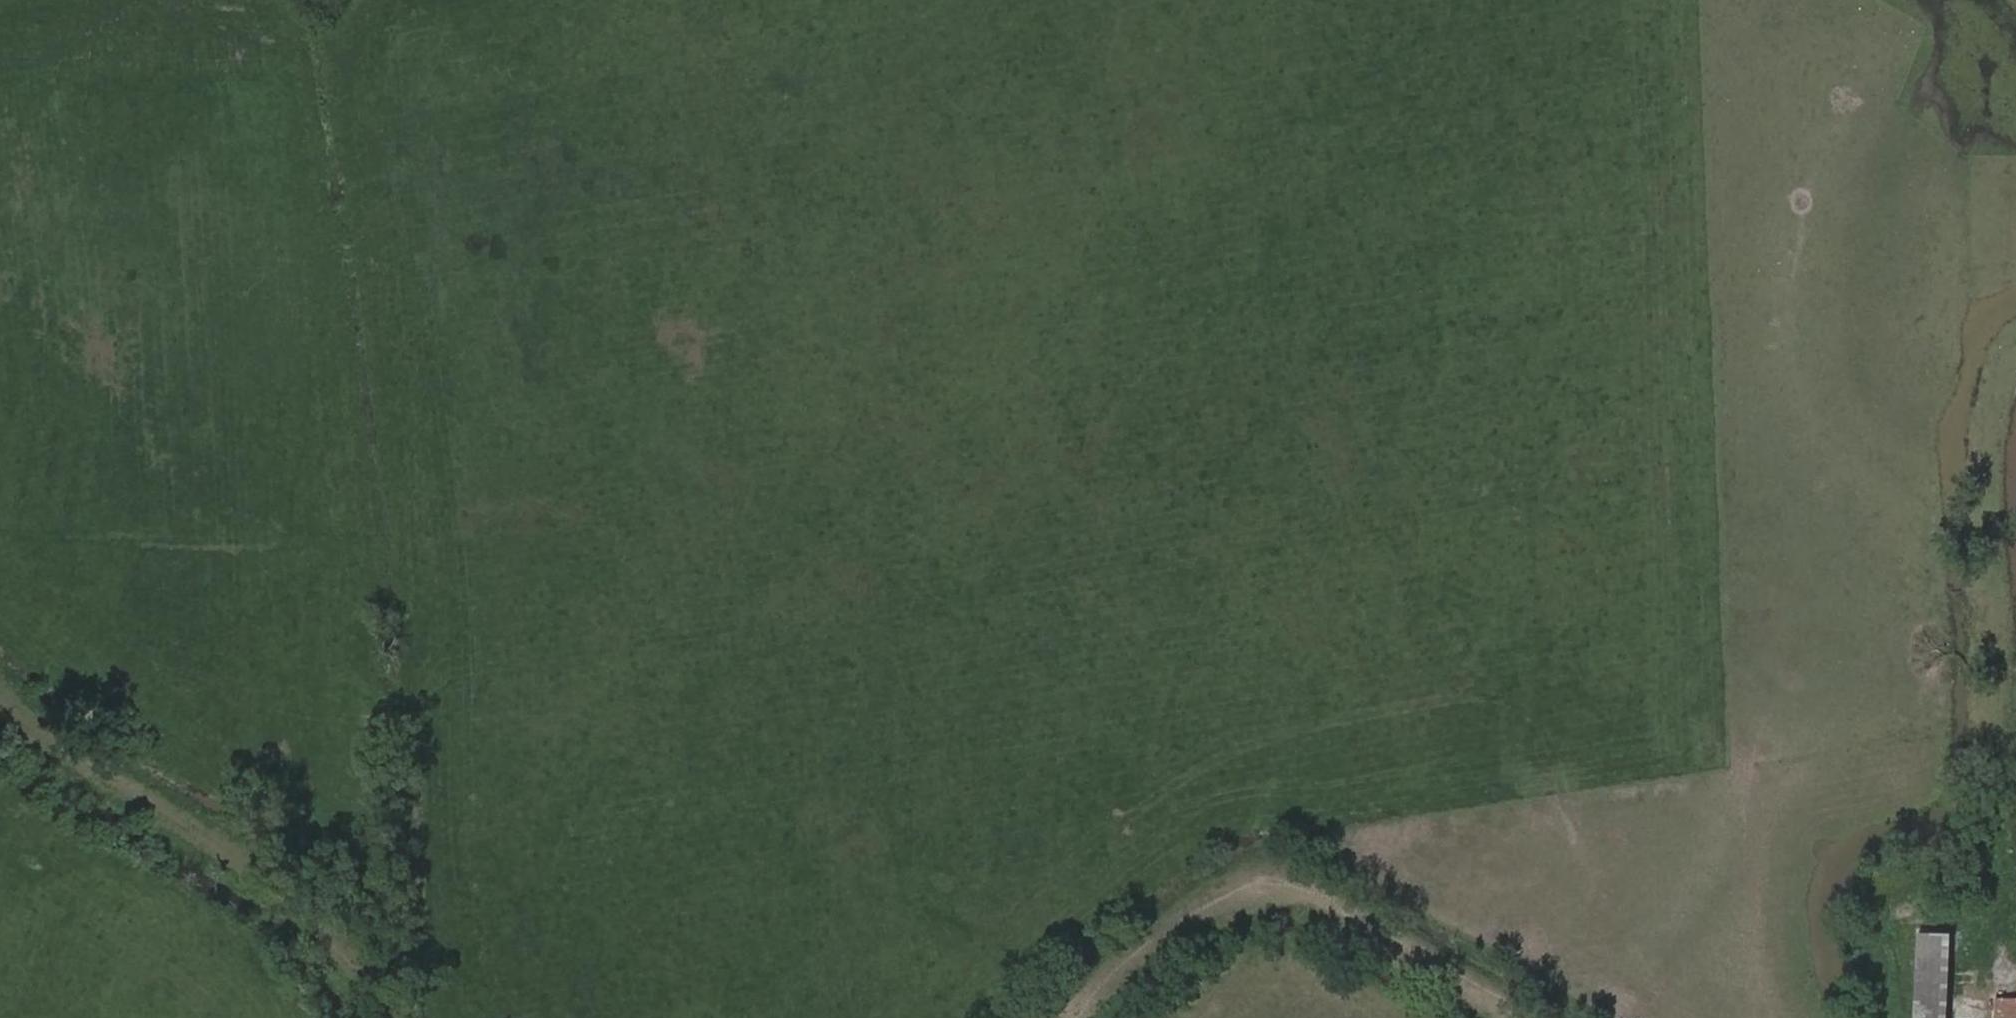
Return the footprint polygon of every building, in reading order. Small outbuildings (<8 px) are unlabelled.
[(1910,1017),(1979,1017),(1981,941),(1912,939),(1910,1017)]
